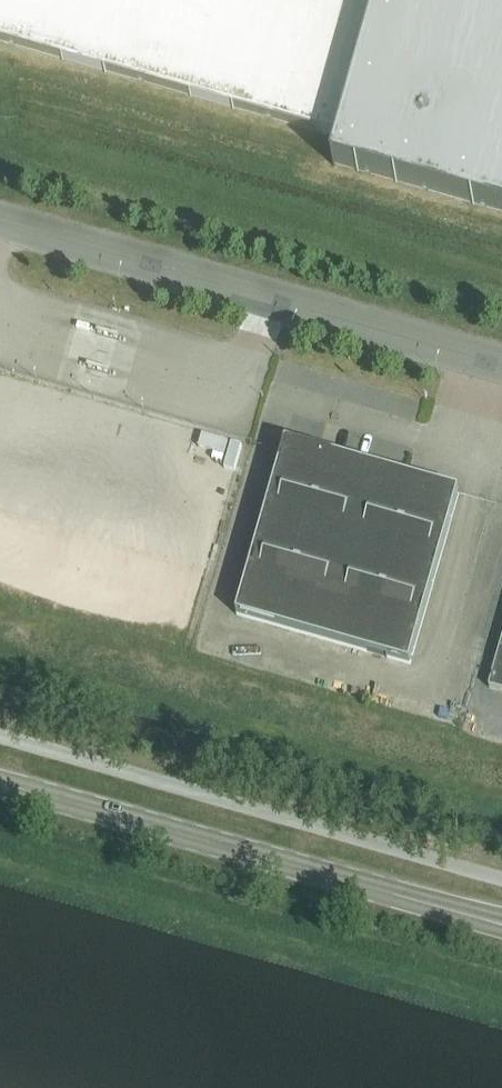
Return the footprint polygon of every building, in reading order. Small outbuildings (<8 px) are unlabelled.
[(342,139),(334,166),(335,167),(336,164),(501,212),(501,0),(0,0),(0,41),(342,139)] [(230,438),(201,430),(197,444),(226,452),(230,438)] [(460,492),(335,456),(287,443),(237,616),(410,665),(460,492)] [(490,688),(501,692),(501,646),(490,688)]
